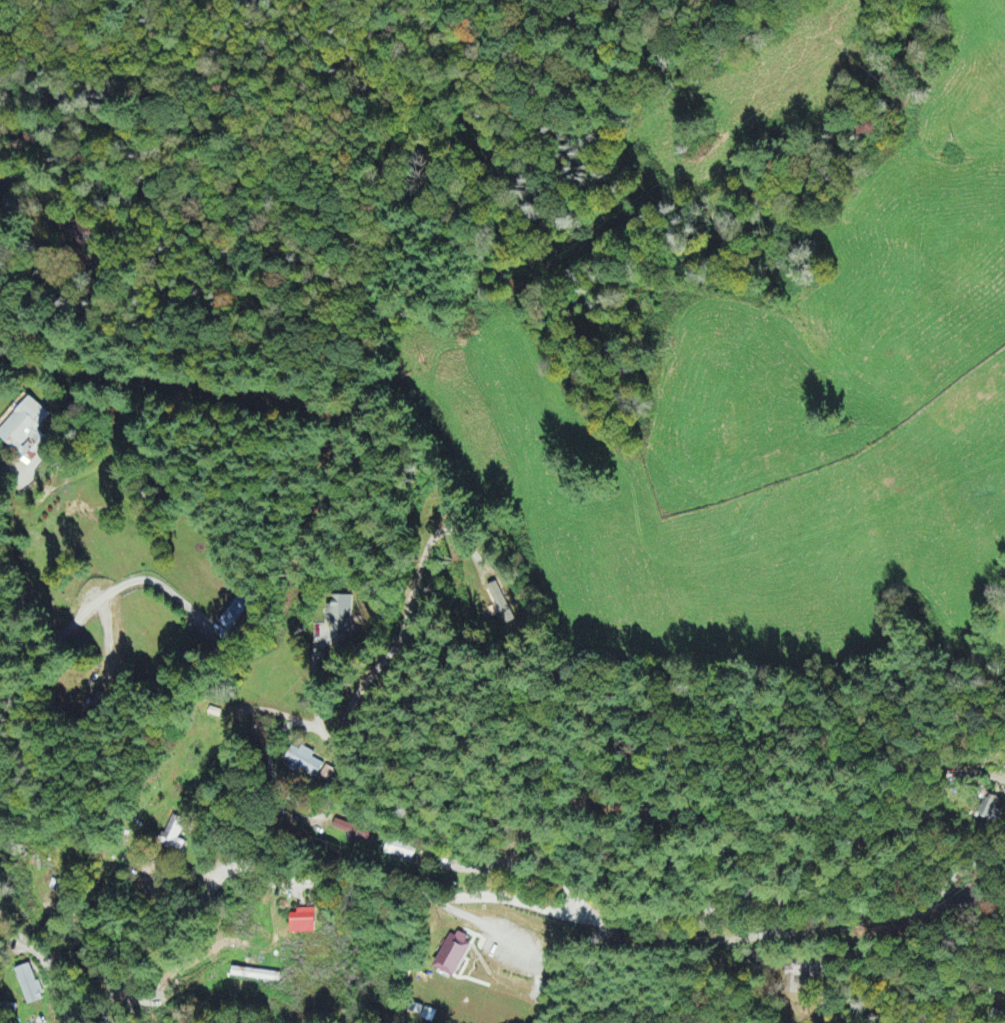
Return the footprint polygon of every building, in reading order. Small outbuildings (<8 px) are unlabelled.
[(28,465),(49,441),(37,431),(50,416),(29,397),(0,431),(0,441),(28,465)] [(504,624),(512,621),(497,583),(488,587),(504,624)] [(230,634),(251,606),(239,596),(217,624),(230,634)] [(326,623),(331,623),(331,633),(350,633),(350,597),(332,597),(332,606),(326,606),(326,623)] [(292,765),(291,769),(317,780),(323,764),(312,760),(315,754),(301,748),(300,751),(291,747),(285,762),(292,765)] [(319,780),(331,784),(335,772),(324,767),(319,780)] [(981,818),(994,819),(997,798),(984,796),(981,818)] [(160,846),(181,854),(185,843),(178,840),(181,832),(186,834),(190,824),(172,816),(160,846)] [(346,842),(370,850),(375,835),(335,821),(332,829),(349,835),(346,842)] [(417,847),(389,839),(384,854),(412,862),(417,847)] [(289,935),(314,935),(314,912),(289,912),(289,935)] [(455,978),(470,941),(449,932),(434,970),(455,978)] [(14,971),(27,1007),(43,1001),(30,965),(14,971)] [(278,981),(278,973),(231,972),(231,980),(278,981)]
